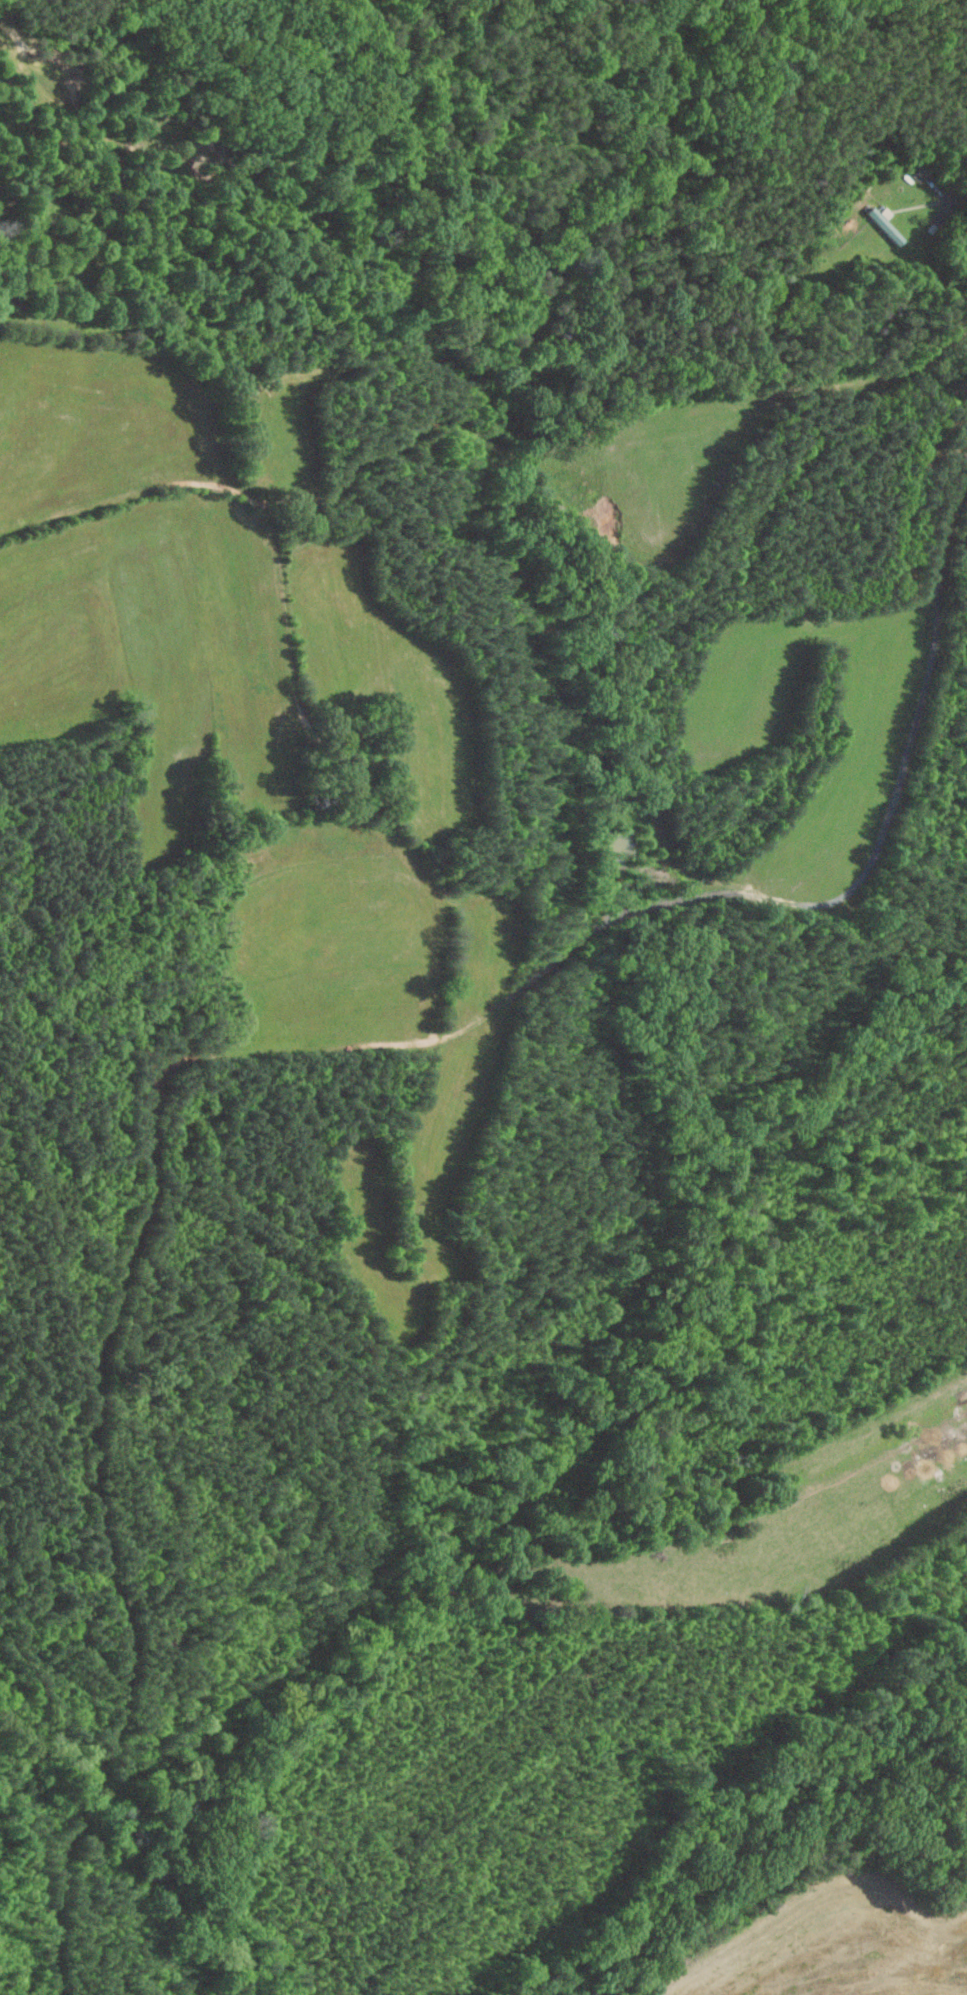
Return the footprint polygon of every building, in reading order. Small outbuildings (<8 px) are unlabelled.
[(886,205),(880,211),(874,205),(867,211),(898,245),(905,238),(886,218),(892,212),(886,205)]
